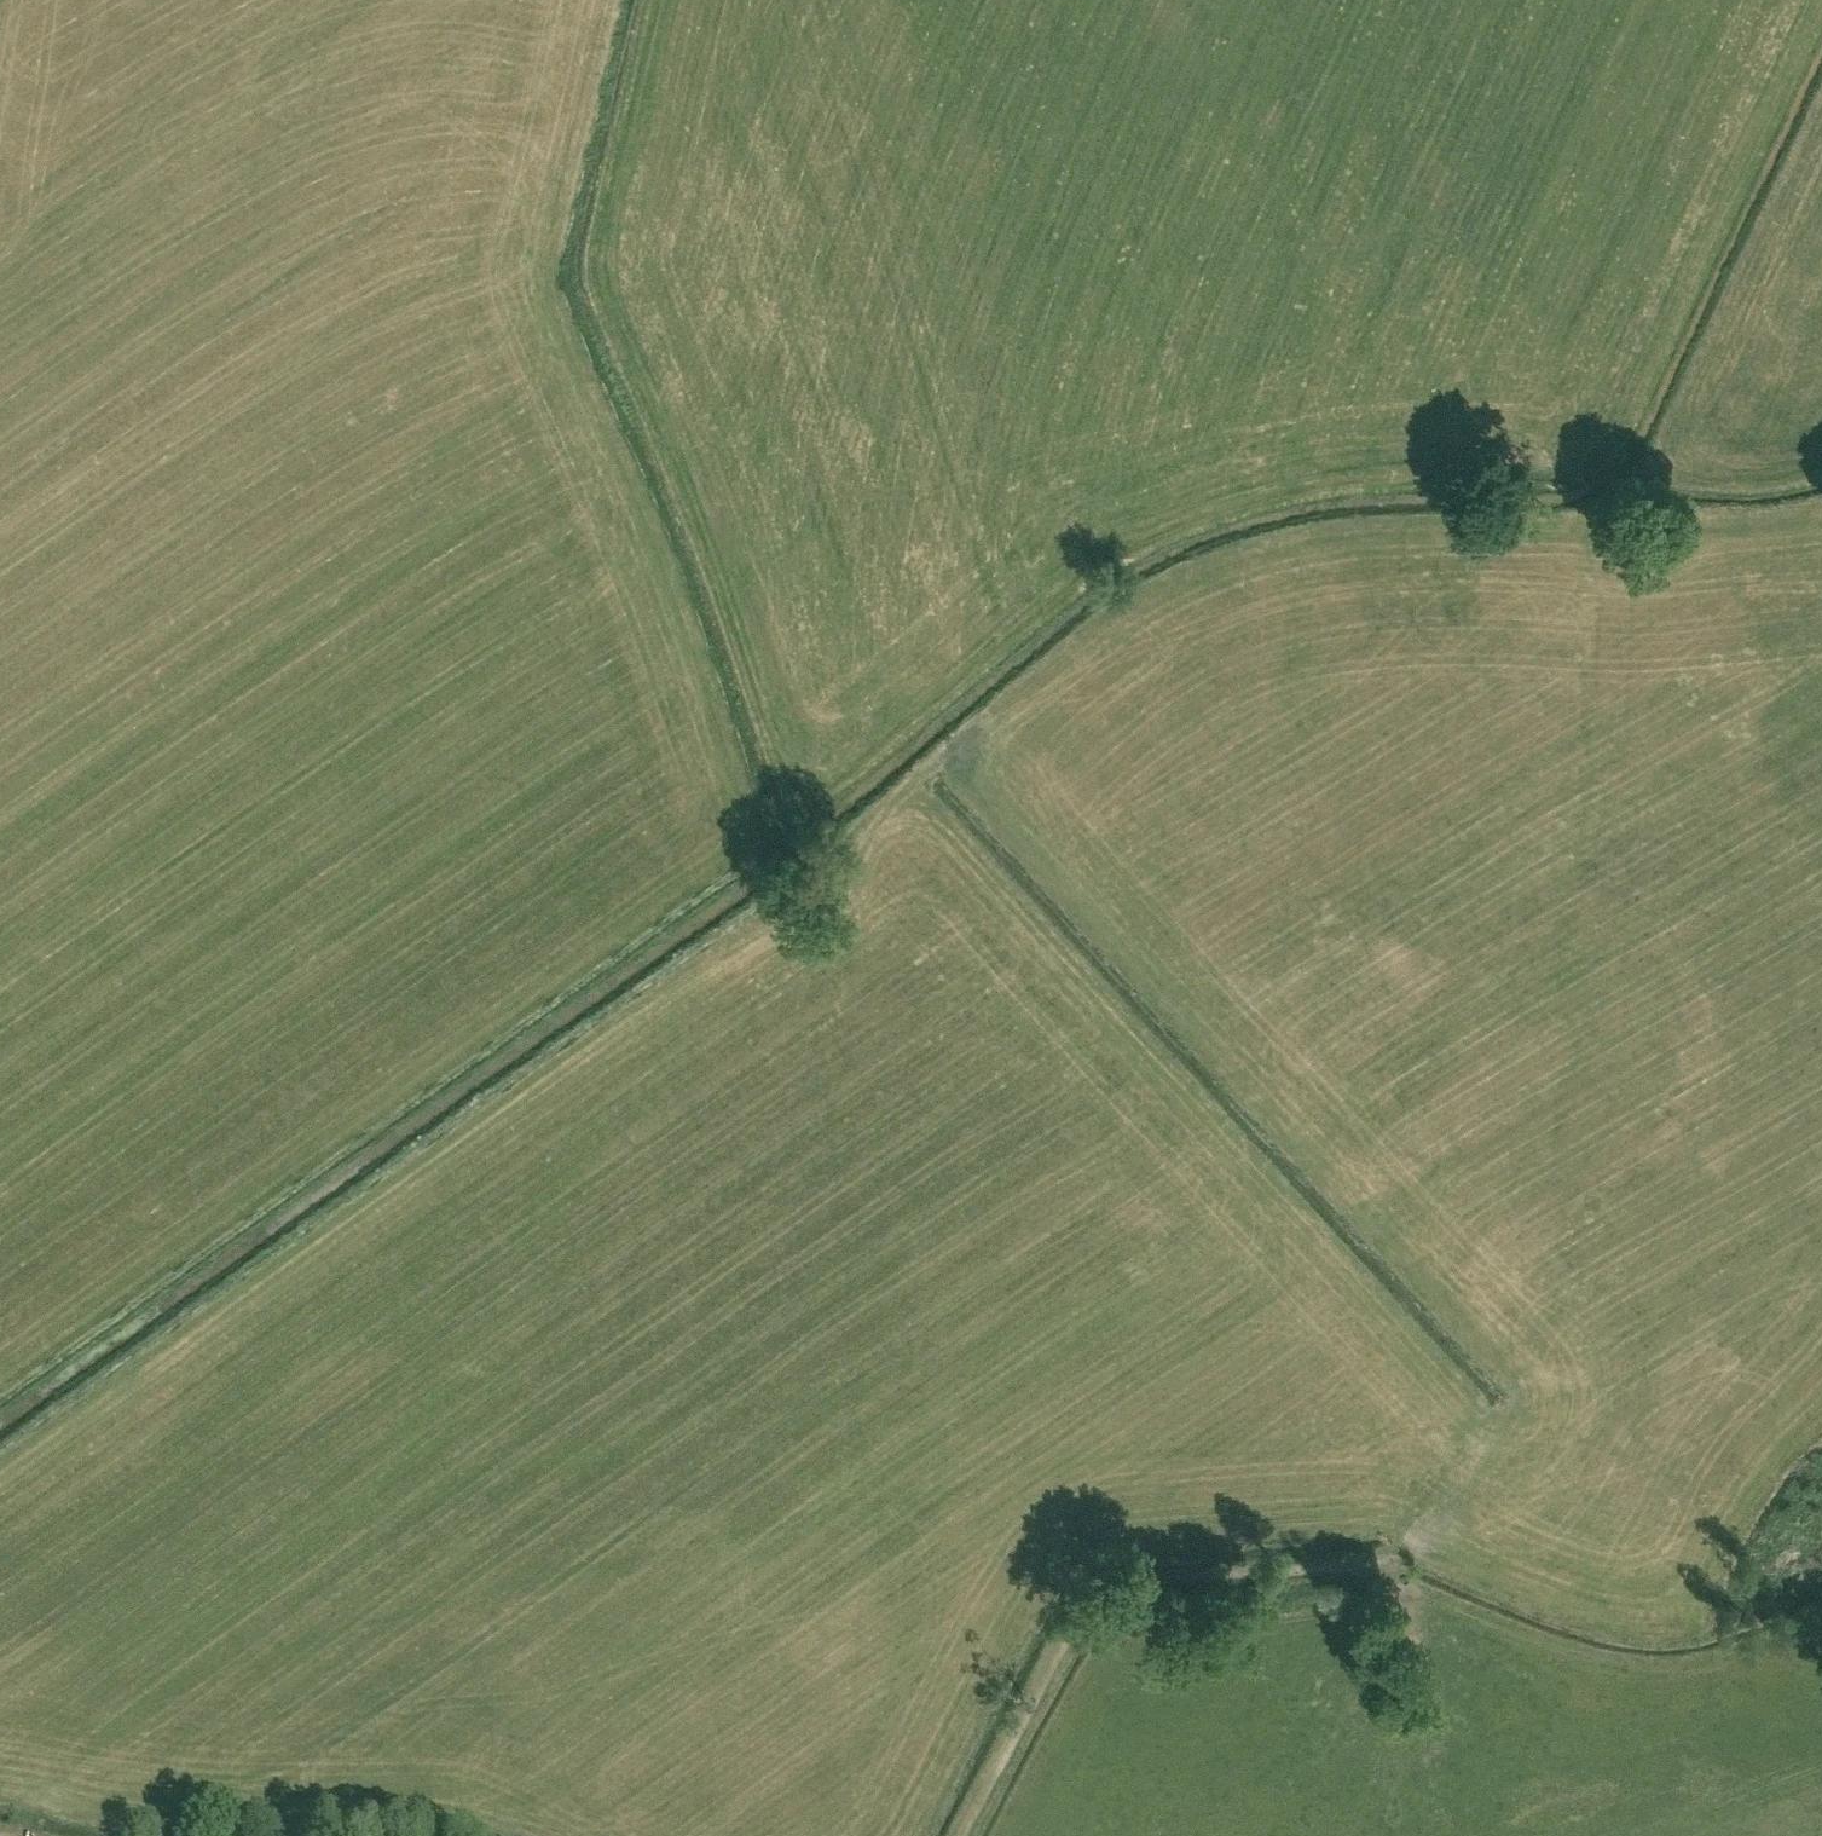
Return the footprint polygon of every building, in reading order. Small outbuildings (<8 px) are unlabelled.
[(963,1363),(944,1377),(950,1386),(970,1372),(963,1363)]
